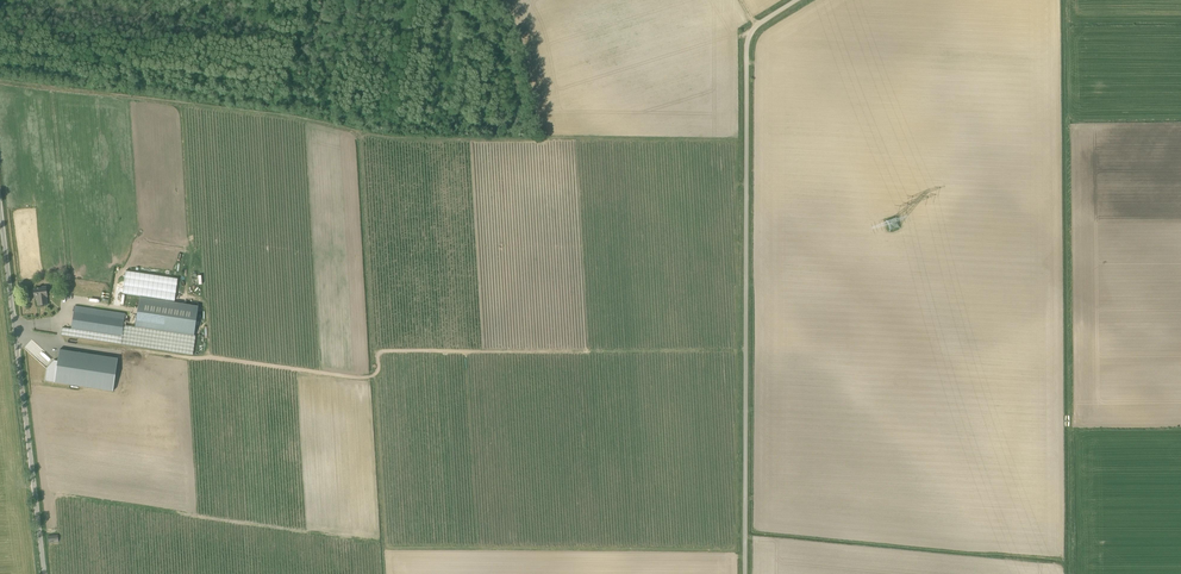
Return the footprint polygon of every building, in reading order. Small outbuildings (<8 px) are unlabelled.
[(48,304),(47,297),(49,296),(47,286),(40,288),(38,288),(38,289),(34,289),(35,298),(38,298),(39,299),(38,300),(39,305),(48,304)] [(140,296),(136,326),(195,334),(199,305),(140,296)] [(75,306),(71,329),(122,335),(124,325),(125,313),(81,307),(75,306)] [(124,325),(122,335),(71,329),(63,327),(61,335),(188,356),(194,354),(196,335),(195,334),(136,326),(136,327),(124,325)] [(45,381),(113,391),(118,358),(59,349),(58,361),(54,360),(47,368),(45,381)]
